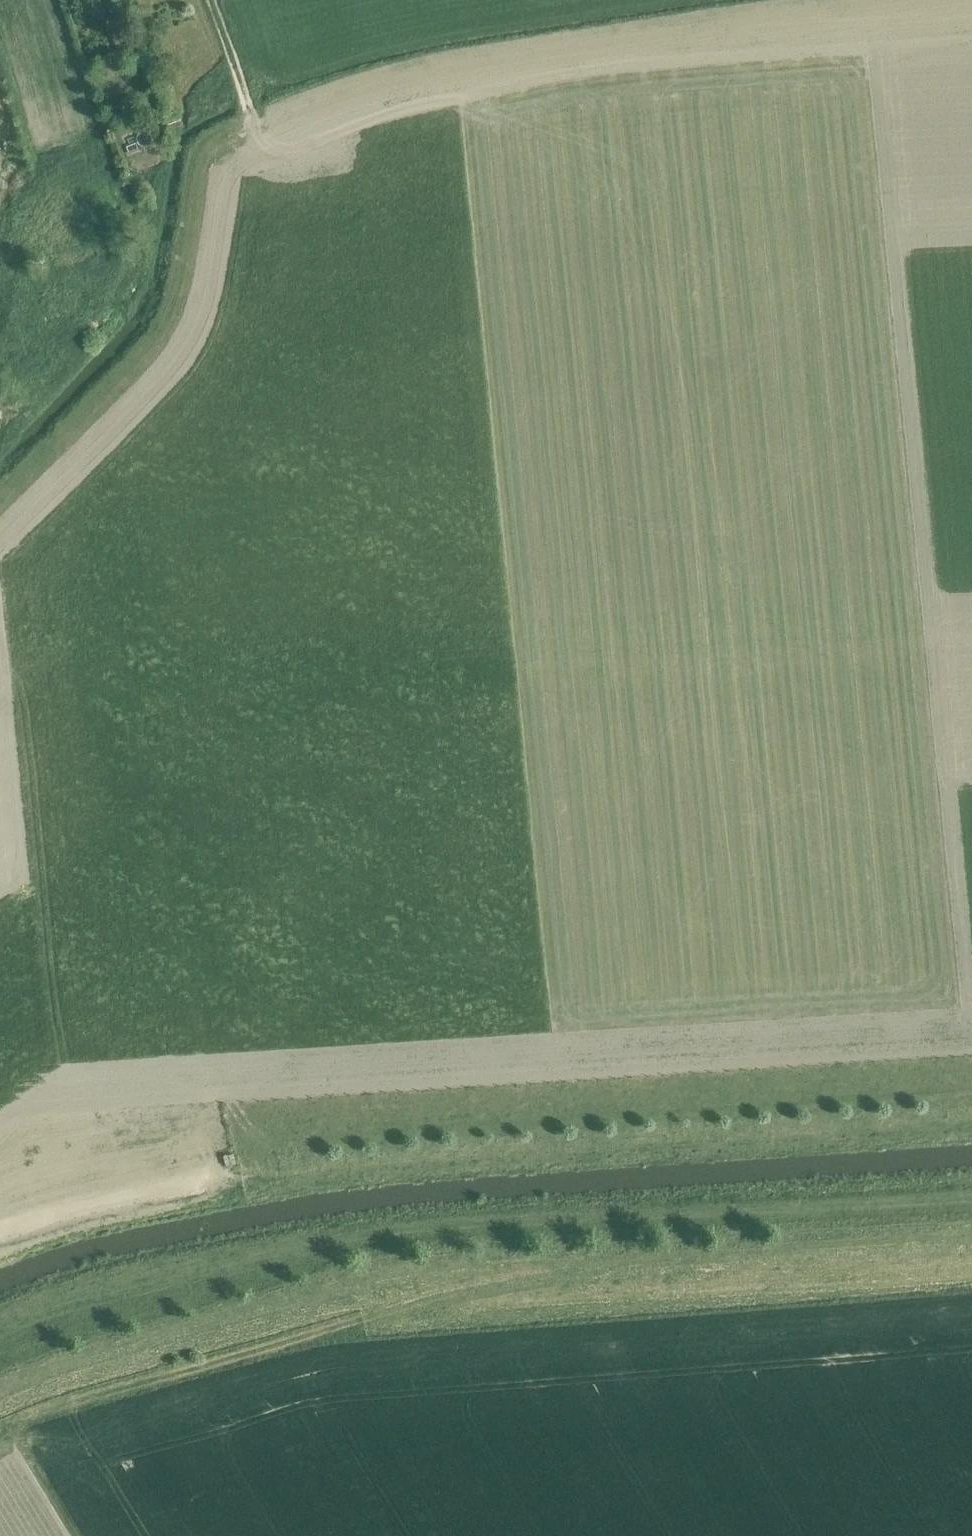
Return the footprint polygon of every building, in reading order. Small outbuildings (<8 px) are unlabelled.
[(117,49),(97,58),(100,67),(121,59),(117,49)] [(179,113),(165,119),(170,131),(184,125),(179,113)]
